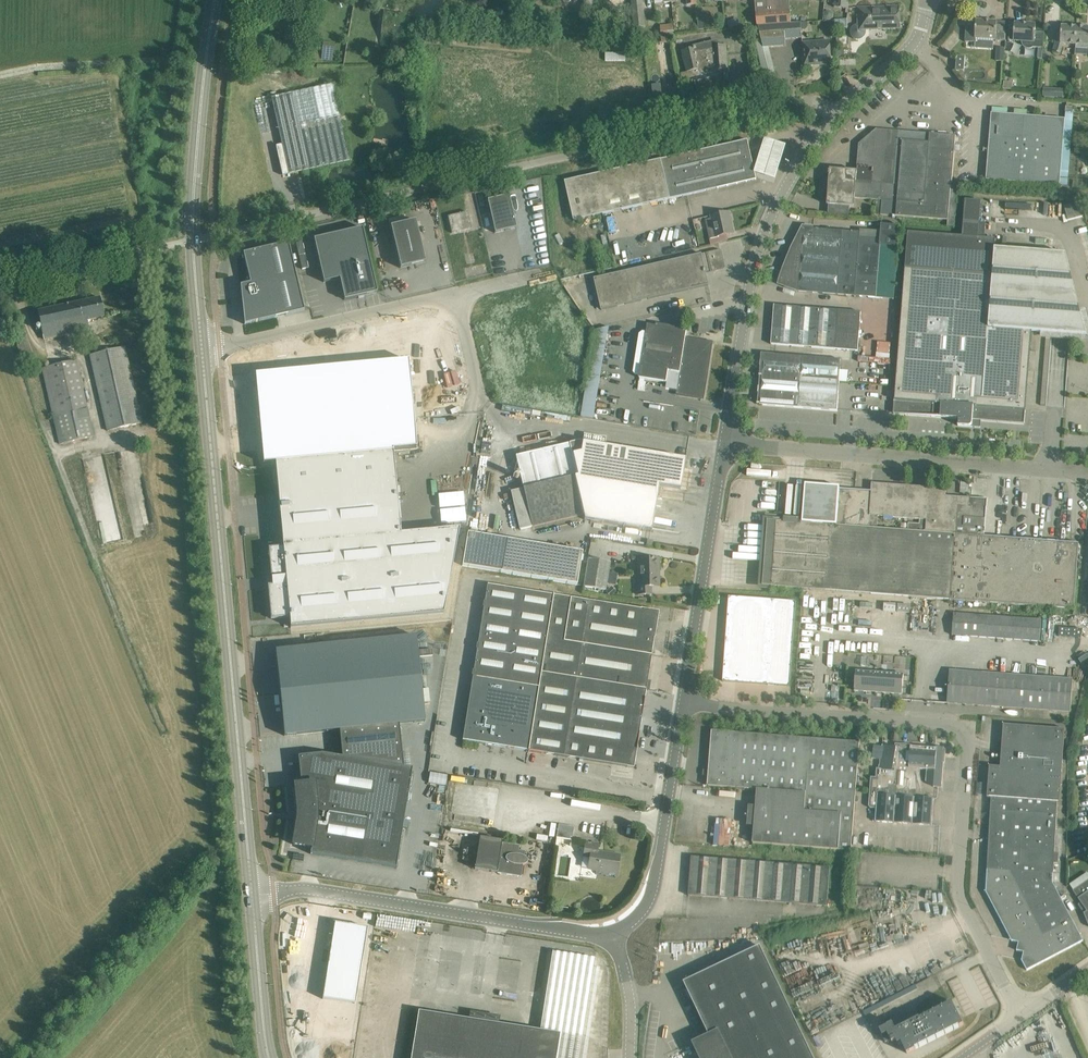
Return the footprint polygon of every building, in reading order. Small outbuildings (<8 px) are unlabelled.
[(287,8),(302,7),(302,0),(287,0),(287,8)] [(634,27),(634,28),(646,27),(643,0),(631,0),(634,22),(628,23),(628,28),(634,27)] [(757,25),(791,23),(789,0),(760,0),(756,0),(757,25)] [(849,4),(849,0),(835,0),(834,7),(849,8),(849,4)] [(866,33),(866,30),(901,28),(900,6),(857,7),(858,24),(854,26),(852,27),(851,29),(850,31),(851,34),(851,36),(854,38),(855,39),(858,40),(860,40),(862,39),(863,38),(865,35),(866,33)] [(419,18),(409,18),(408,26),(441,29),(442,20),(431,19),(430,27),(419,26),(419,18)] [(836,28),(849,27),(848,19),(829,21),(830,25),(831,27),(836,27),(836,28)] [(967,24),(966,42),(975,42),(975,39),(994,40),(1006,41),(1007,32),(1005,31),(1005,22),(976,20),(976,25),(967,24)] [(801,23),(758,26),(763,48),(769,47),(786,46),(786,39),(802,38),(801,27),(801,23)] [(1036,24),(1010,23),(1009,41),(1022,42),(1023,44),(1024,46),(1026,48),(1028,49),(1030,49),(1033,48),(1038,48),(1038,59),(1042,59),(1044,33),(1035,33),(1036,24)] [(660,40),(666,39),(665,32),(669,31),(668,24),(658,26),(660,40)] [(1076,44),(1077,27),(1062,26),(1061,33),(1056,33),(1056,43),(1053,51),(1060,54),(1064,43),(1076,44)] [(1077,27),(1076,44),(1087,45),(1087,28),(1077,27)] [(831,64),(830,51),(830,40),(802,42),(804,66),(831,64)] [(654,43),(656,61),(670,59),(668,41),(654,43)] [(696,47),(682,51),(687,72),(688,72),(690,81),(694,80),(697,91),(721,85),(721,81),(724,81),(729,81),(728,70),(727,45),(715,46),(714,41),(695,45),(696,47)] [(335,43),(323,42),(323,52),(334,53),(335,43)] [(1003,46),(996,46),(995,60),(1003,60),(1003,46)] [(956,70),(964,71),(965,56),(957,56),(956,70)] [(677,82),(669,83),(670,91),(678,90),(677,82)] [(333,84),(272,98),(289,174),(350,160),(333,84)] [(661,84),(652,85),(653,93),(662,92),(662,91),(661,84)] [(1051,97),(1051,89),(1043,88),(1043,97),(1051,97)] [(809,112),(812,118),(817,116),(813,109),(809,112)] [(1065,119),(1002,114),(991,113),(986,180),(1060,186),(1065,119)] [(952,184),(956,135),(886,130),(885,135),(875,134),(861,146),(859,171),(857,199),(877,200),(876,214),(948,220),(948,226),(955,227),(959,184),(952,184)] [(766,134),(756,168),(777,174),(787,141),(766,134)] [(756,179),(747,140),(565,181),(574,221),(756,179)] [(857,199),(859,171),(830,169),(827,205),(829,205),(828,215),(849,216),(850,206),(855,207),(856,198),(857,199)] [(509,195),(487,200),(495,233),(516,228),(509,195)] [(908,231),(894,413),(959,418),(958,426),(972,427),(973,419),(1024,423),(1026,401),(1020,401),(1021,390),(1027,390),(1032,331),(1087,336),(1066,254),(995,248),(996,239),(979,237),(981,201),(965,199),(962,236),(908,231)] [(1078,216),(1075,203),(1064,205),(1067,219),(1078,216)] [(448,216),(452,233),(472,229),(468,212),(448,216)] [(716,237),(723,236),(734,233),(729,212),(711,216),(716,237)] [(416,220),(391,226),(400,268),(425,262),(416,220)] [(860,232),(804,227),(803,241),(797,240),(789,258),(784,272),(780,283),(785,285),(784,287),(799,292),(894,299),(900,226),(881,224),(881,231),(860,229),(860,232)] [(324,282),(340,279),(345,300),(377,293),(363,228),(314,239),(324,282)] [(288,242),(243,253),(250,283),(240,285),(244,325),(304,310),(288,242)] [(602,309),(698,287),(709,285),(706,273),(725,269),(720,250),(595,278),(597,285),(601,306),(602,309)] [(596,307),(601,306),(597,285),(591,287),(596,307)] [(38,311),(44,339),(88,330),(86,321),(104,317),(100,298),(38,311)] [(862,312),(774,305),(771,344),(858,351),(862,312)] [(656,326),(648,325),(639,378),(667,382),(668,370),(680,372),(676,393),(702,398),(711,343),(685,339),(687,329),(656,324),(656,326)] [(592,418),(605,329),(593,327),(580,417),(592,418)] [(142,423),(127,358),(124,347),(90,355),(93,366),(108,431),(142,423)] [(764,353),(760,404),(837,410),(841,359),(764,353)] [(94,436),(78,371),(76,360),(42,368),(60,444),(94,436)] [(400,361),(253,374),(261,463),(275,462),(283,542),(268,544),(271,577),(267,578),(271,619),(290,617),(291,628),(444,614),(459,528),(401,534),(393,451),(407,450),(400,361)] [(685,459),(674,457),(605,446),(606,437),(583,433),(582,442),(578,441),(515,456),(524,489),(511,492),(519,530),(583,515),(584,520),(652,531),(659,486),(680,489),(685,459)] [(961,482),(960,493),(969,493),(969,483),(961,482)] [(840,487),(806,484),(803,523),(777,521),(772,586),(1074,609),(1079,543),(985,536),(987,499),(945,496),(946,489),(872,483),(871,492),(839,489),(840,487)] [(438,523),(463,522),(462,491),(436,492),(438,523)] [(468,533),(462,565),(501,572),(577,585),(583,552),(506,539),(468,533)] [(588,558),(584,587),(606,590),(610,562),(588,558)] [(636,594),(640,594),(651,594),(651,586),(659,586),(658,558),(638,559),(639,587),(636,587),(636,594)] [(659,611),(487,584),(462,740),(634,768),(659,611)] [(796,601),(729,596),(723,681),(790,686),(796,601)] [(1040,641),(1042,619),(954,613),(952,635),(1040,641)] [(416,635),(275,650),(283,722),(284,736),(340,730),(399,724),(425,722),(425,721),(423,709),(416,635)] [(1079,659),(1082,665),(1087,661),(1087,654),(1079,659)] [(1071,712),(1071,701),(1073,679),(950,670),(947,703),(1071,712)] [(902,694),(903,683),(904,675),(856,671),(855,690),(902,694)] [(298,819),(293,845),(312,848),(311,850),(310,854),(396,868),(412,768),(403,767),(400,739),(399,724),(340,730),(341,745),(343,757),(321,753),(321,754),(298,756),(301,783),(302,785),(295,785),(298,811),(298,819)] [(1065,729),(1004,724),(1000,766),(990,765),(987,797),(991,797),(991,804),(1057,809),(1057,802),(1059,802),(1065,729)] [(851,850),(859,752),(860,741),(859,741),(712,730),(709,770),(704,769),(703,773),(706,775),(708,776),(708,785),(757,789),(753,843),(851,850)] [(871,778),(869,806),(872,808),(876,809),(876,821),(932,825),(934,798),(921,797),(922,793),(922,790),(922,787),(920,783),(920,781),(919,779),(918,776),(917,774),(917,770),(917,769),(927,769),(926,781),(934,786),(942,787),(944,763),(945,763),(946,750),(944,747),(936,747),(936,748),(912,746),(912,745),(896,744),(896,747),(883,746),(879,769),(877,769),(876,779),(871,778)] [(468,799),(475,800),(476,795),(484,796),(485,790),(456,786),(455,792),(469,794),(468,799)] [(482,825),(484,802),(452,799),(450,822),(482,825)] [(1057,809),(991,804),(987,870),(1053,874),(1057,809)] [(556,838),(572,840),(574,827),(559,824),(556,838)] [(502,841),(480,837),(475,869),(497,873),(521,877),(523,865),(524,864),(526,863),(527,862),(528,861),(527,860),(527,859),(526,858),(524,856),(525,851),(518,850),(519,846),(501,843),(502,841)] [(596,874),(597,875),(597,873),(616,876),(616,877),(616,878),(620,856),(597,852),(599,842),(598,842),(598,843),(586,841),(587,840),(586,840),(584,855),(590,856),(588,868),(597,869),(596,874)] [(830,867),(692,856),(689,895),(827,906),(830,867)] [(1053,881),(1053,874),(987,870),(986,892),(1012,941),(1012,940),(1019,942),(1017,950),(1024,952),(1022,959),(1022,960),(1027,970),(1084,940),(1053,881)] [(1073,890),(1087,911),(1084,912),(1087,922),(1087,880),(1073,890)] [(334,935),(333,935),(323,998),(355,1003),(367,927),(348,924),(348,925),(336,924),(334,935)] [(761,946),(684,982),(711,1039),(702,1043),(709,1057),(814,1057),(761,946)] [(411,1057),(556,1057),(560,1034),(582,1037),(595,958),(553,951),(540,1031),(535,1030),(419,1011),(411,1057)] [(901,1041),(907,1053),(964,1024),(952,1001),(888,1033),(892,1042),(896,1040),(898,1043),(901,1041)]
